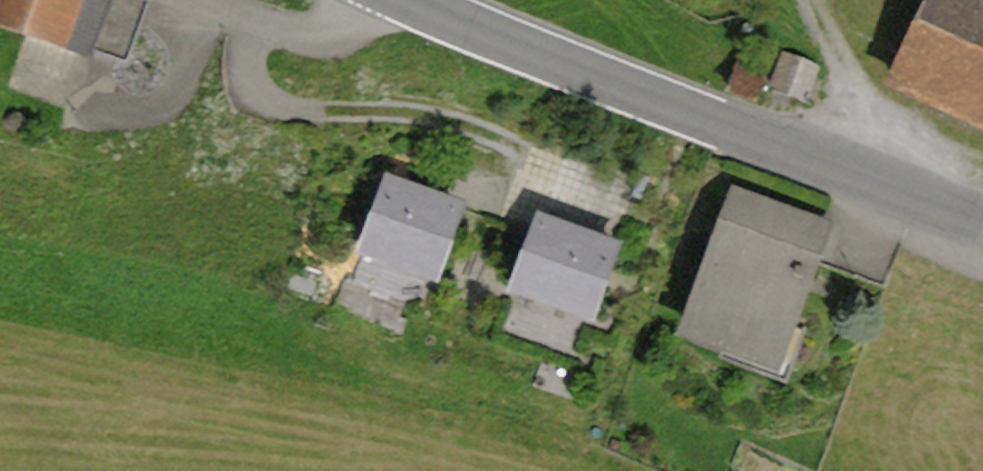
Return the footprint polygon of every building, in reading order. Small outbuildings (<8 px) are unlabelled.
[(118,61),(139,0),(0,0),(0,21),(118,61)] [(910,81),(982,113),(982,0),(947,0),(910,81)] [(496,204),(404,174),(368,283),(434,305),(445,274),(471,282),(496,204)] [(859,233),(754,195),(698,349),(803,386),(859,233)] [(654,242),(551,210),(516,324),(584,345),(593,318),(626,328),(654,242)]
